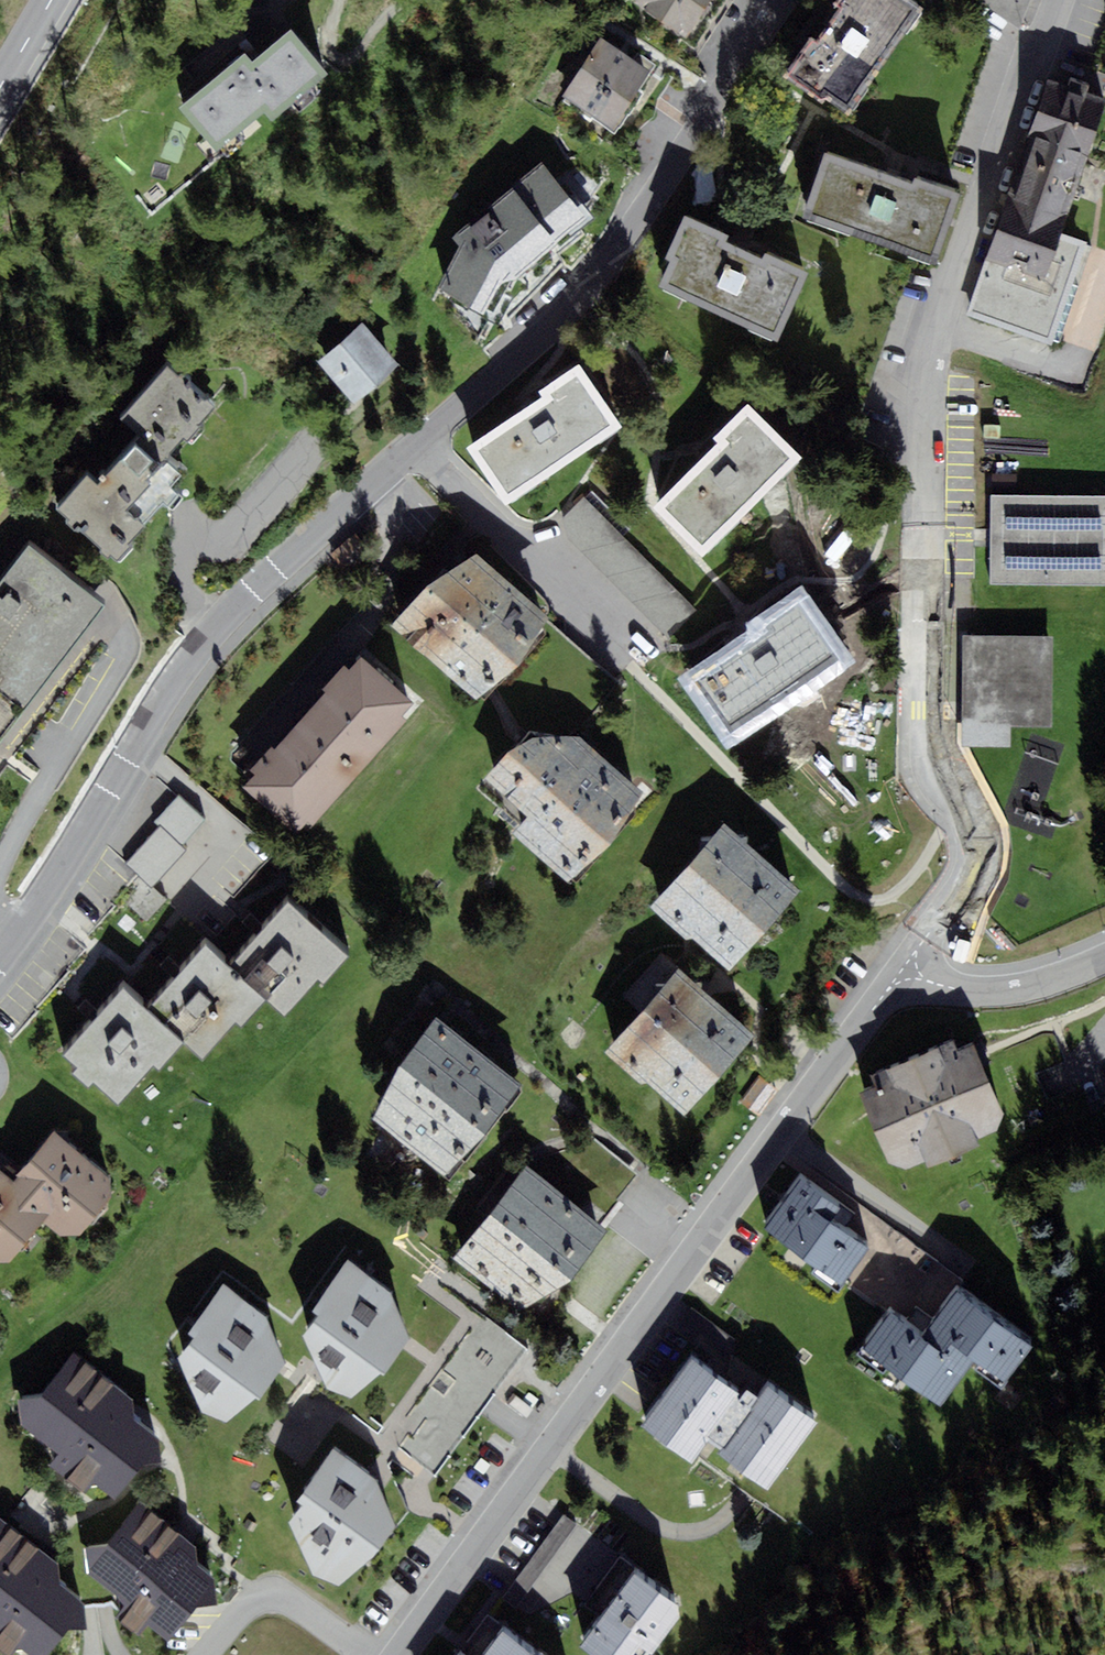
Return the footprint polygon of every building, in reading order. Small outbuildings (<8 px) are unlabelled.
[(682,33),(706,0),(635,0),(682,33)] [(805,33),(802,31),(776,66),(809,91),(812,87),(846,112),(866,85),(851,73),(881,33),(882,34),(908,0),(829,0),(805,33)] [(240,51),(175,105),(207,143),(264,95),(272,105),(317,67),(280,25),(244,56),(240,51)] [(596,36),(559,94),(615,130),(653,72),(596,36)] [(1031,133),(1085,150),(1103,96),(1039,75),(1021,129),(1031,133)] [(1085,150),(1031,133),(1001,226),(1055,244),(1085,150)] [(807,215),(933,259),(946,222),(956,192),(887,168),(830,148),(807,215)] [(465,234),(438,288),(484,316),(510,275),(593,220),(544,161),(465,234)] [(685,210),(652,277),(766,335),(800,268),(685,210)] [(996,225),(966,315),(985,321),(1057,344),(1086,254),(1055,244),(1001,226),(996,225)] [(313,364),(348,401),(390,361),(354,324),(313,364)] [(532,385),(538,393),(465,442),(503,497),(613,421),(576,367),(575,367),(569,359),(532,385)] [(126,435),(156,459),(207,401),(160,360),(109,419),(126,435)] [(654,494),(710,548),(796,459),(740,406),(654,494)] [(49,504),(106,553),(174,475),(156,459),(126,435),(88,479),(78,471),(49,504)] [(988,493),(987,582),(1104,584),(1104,495),(988,493)] [(698,609),(583,497),(561,519),(574,545),(669,638),(698,609)] [(96,600),(25,548),(0,582),(0,727),(96,600)] [(439,563),(387,617),(468,693),(543,614),(473,548),(439,563)] [(681,670),(724,731),(835,653),(791,591),(681,670)] [(1047,634),(962,635),(964,728),(1048,726),(1047,634)] [(302,826),(414,705),(354,651),(243,772),(302,826)] [(503,744),(478,771),(521,811),(508,824),(559,873),(638,790),(575,731),(503,744)] [(153,821),(158,826),(180,844),(203,818),(175,795),(153,821)] [(726,961),(791,887),(719,823),(653,897),(726,961)] [(182,846),(180,844),(158,826),(127,862),(151,883),(182,846)] [(335,945),(279,893),(220,956),(275,1008),(335,945)] [(140,1002),(193,1051),(249,991),(197,942),(140,1002)] [(743,1032),(673,969),(606,1041),(677,1105),(743,1032)] [(169,1034),(116,984),(56,1047),(109,1097),(169,1034)] [(367,1106),(435,1167),(509,1085),(427,1012),(385,1059),(367,1106)] [(886,1076),(855,1089),(885,1161),(916,1148),(921,1160),(971,1139),(966,1126),(998,1113),(968,1042),(936,1055),(930,1042),(880,1063),(886,1076)] [(32,1215),(60,1238),(108,1181),(46,1129),(3,1181),(0,1179),(0,1253),(32,1215)] [(588,1211),(521,1162),(452,1257),(519,1306),(588,1211)] [(795,1178),(761,1224),(837,1279),(870,1241),(827,1217),(836,1204),(795,1178)] [(341,1261),(296,1325),(318,1384),(343,1398),(398,1328),(389,1290),(341,1261)] [(175,1329),(180,1338),(168,1351),(193,1406),(215,1423),(247,1389),(277,1355),(268,1315),(218,1282),(175,1329)] [(916,1330),(888,1310),(853,1351),(936,1403),(964,1357),(998,1383),(1026,1343),(944,1289),(916,1330)] [(684,1347),(635,1418),(690,1455),(702,1439),(759,1478),(805,1411),(758,1379),(749,1392),(684,1347)] [(34,1392),(11,1397),(16,1422),(49,1455),(43,1464),(76,1488),(84,1478),(103,1492),(129,1459),(151,1456),(148,1436),(126,1417),(122,1396),(67,1352),(34,1392)] [(324,1442),(289,1489),(278,1517),(306,1573),(333,1581),(382,1515),(371,1482),(324,1442)] [(100,1543),(77,1548),(81,1574),(115,1602),(109,1614),(129,1630),(135,1623),(161,1639),(181,1603),(207,1600),(206,1571),(189,1561),(191,1544),(133,1501),(100,1543)] [(563,1513),(502,1597),(517,1607),(577,1523),(563,1513)] [(10,1649),(21,1654),(30,1654),(53,1630),(77,1626),(74,1602),(54,1588),(54,1566),(0,1521),(0,1654),(3,1654),(10,1649)] [(627,1562),(571,1639),(593,1654),(630,1654),(673,1596),(627,1562)] [(492,1620),(469,1654),(454,1645),(447,1654),(544,1654),(492,1620)]
